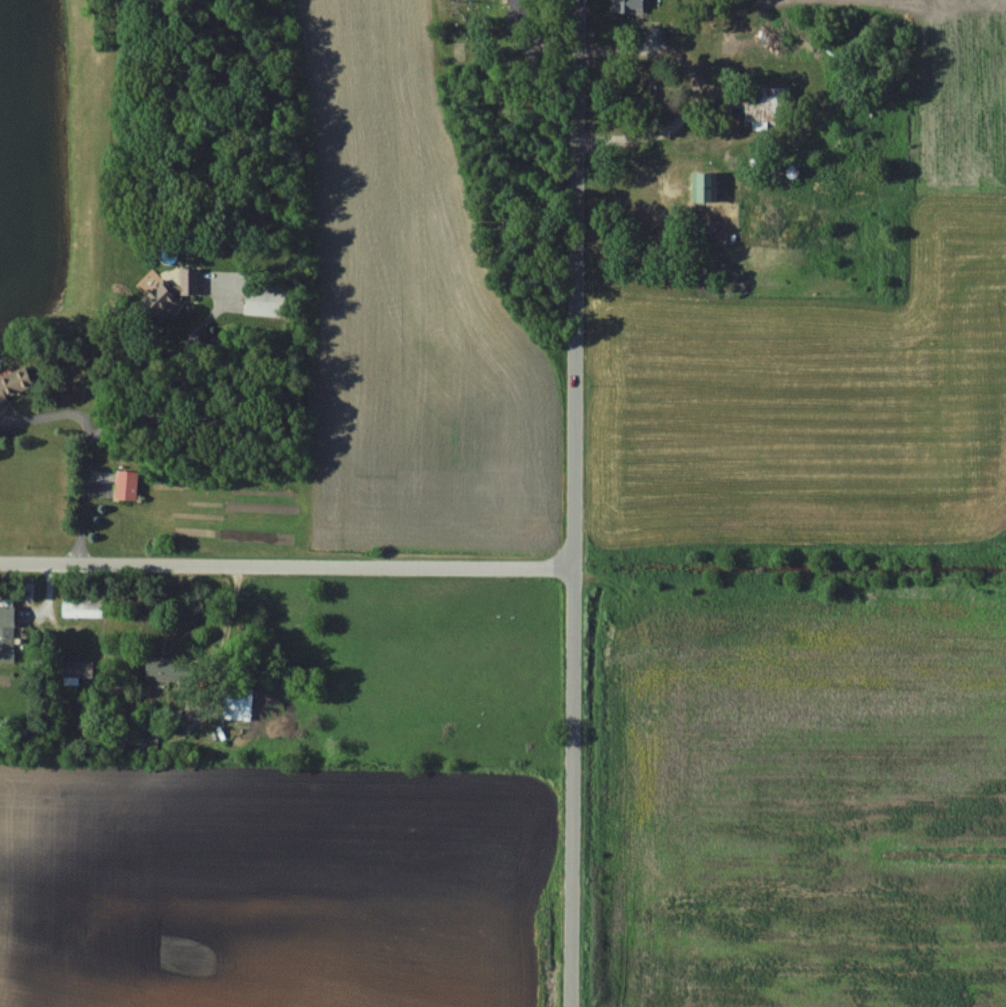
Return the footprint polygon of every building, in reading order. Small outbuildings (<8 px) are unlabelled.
[(613,15),(646,15),(646,0),(613,0),(613,15)] [(745,121),(787,121),(787,88),(745,88),(745,121)] [(693,203),(718,203),(718,173),(693,173),(693,203)] [(199,270),(181,270),(181,288),(166,288),(166,285),(149,285),(149,301),(155,301),(155,309),(179,309),(179,296),(199,297),(199,270)] [(287,287),(246,286),(246,315),(286,316),(287,287)] [(35,390),(26,364),(0,373),(0,401),(35,390)] [(117,500),(139,500),(139,471),(117,471),(117,500)] [(62,617),(103,617),(103,598),(62,598),(62,617)] [(0,604),(0,654),(15,655),(16,605),(0,604)] [(175,657),(145,657),(145,680),(191,680),(191,663),(175,663),(175,657)] [(93,677),(93,661),(62,661),(62,677),(93,677)] [(223,719),(252,720),(253,685),(224,684),(223,719)] [(134,747),(158,747),(158,725),(134,725),(134,747)]
